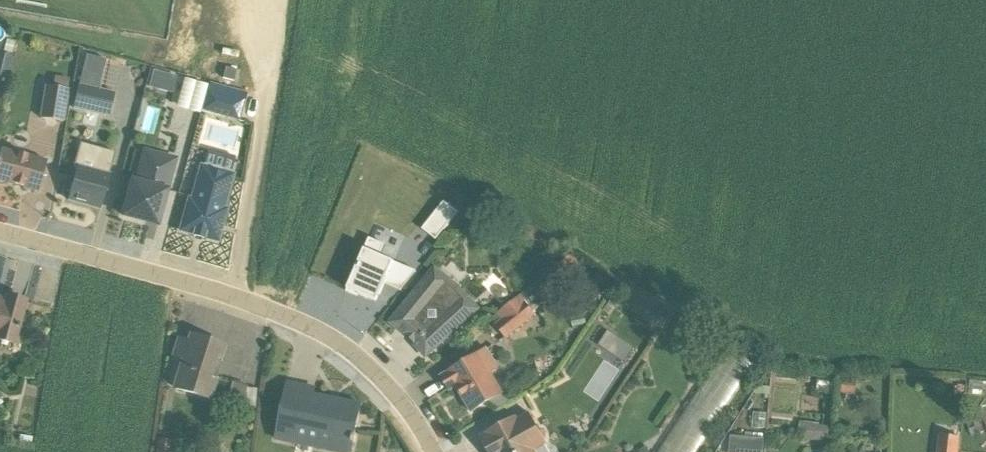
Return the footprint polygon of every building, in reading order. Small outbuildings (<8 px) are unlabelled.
[(0,53),(0,80),(5,81),(11,56),(0,53)] [(105,61),(86,56),(78,86),(77,86),(71,109),(107,118),(108,118),(114,94),(98,90),(105,61)] [(152,71),(147,88),(171,95),(175,78),(152,71)] [(39,118),(63,122),(68,91),(66,90),(68,80),(53,77),(51,88),(44,87),(39,118)] [(206,86),(183,80),(175,108),(198,115),(204,96),(206,86)] [(246,93),(208,83),(201,112),(238,122),(246,93)] [(113,153),(79,143),(73,165),(76,166),(72,183),(69,182),(66,192),(70,193),(68,201),(86,206),(87,204),(99,207),(113,153)] [(0,150),(0,182),(37,192),(45,162),(0,149),(0,150)] [(131,180),(122,216),(144,222),(156,226),(158,219),(174,158),(142,150),(134,180),(131,180)] [(229,175),(234,158),(207,150),(203,165),(198,164),(179,231),(193,235),(193,237),(202,239),(203,238),(216,241),(225,211),(222,209),(231,176),(229,175)] [(346,291),(376,303),(393,262),(363,249),(346,291)] [(425,356),(477,307),(460,287),(434,266),(390,323),(404,335),(425,356)] [(557,292),(544,276),(492,318),(496,324),(494,325),(505,339),(534,316),(532,312),(557,292)] [(0,343),(0,345),(6,346),(6,345),(12,346),(24,301),(7,296),(5,301),(0,300),(0,343)] [(180,361),(170,390),(210,402),(217,381),(213,379),(223,347),(191,337),(189,344),(179,341),(175,339),(169,357),(180,361)] [(487,349),(440,377),(448,391),(455,387),(470,412),(489,401),(496,410),(509,402),(502,398),(501,395),(502,394),(490,374),(498,368),(487,349)] [(287,384),(275,441),(324,451),(350,451),(360,406),(312,396),(313,389),(287,384)] [(246,389),(231,385),(225,404),(241,409),(246,389)] [(257,389),(246,389),(246,409),(256,409),(257,389)] [(535,451),(545,445),(528,413),(517,419),(516,416),(478,437),(486,451),(535,451)] [(802,418),(798,434),(826,441),(830,425),(802,418)] [(765,435),(731,434),(731,451),(764,451),(765,435)] [(959,438),(938,435),(936,451),(957,451),(959,438)] [(157,451),(170,451),(172,440),(159,438),(157,451)]
